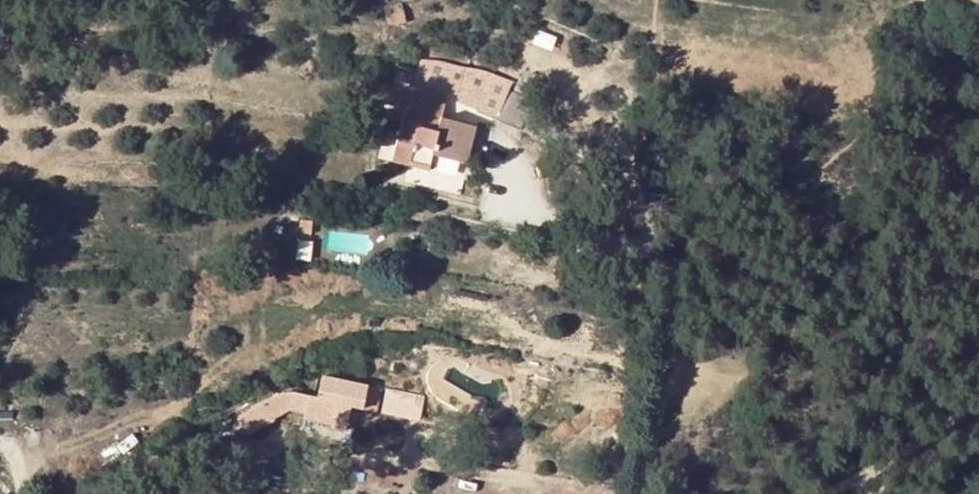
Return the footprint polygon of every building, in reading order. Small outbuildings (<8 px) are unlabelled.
[(385,6),(389,25),(405,22),(402,3),(385,6)] [(423,53),(418,72),(414,85),(405,82),(403,85),(438,94),(442,89),(456,93),(458,63),(423,53)] [(456,97),(480,109),(498,118),(511,90),(503,78),(498,73),(487,67),(481,65),(476,65),(458,63),(456,93),(456,94),(456,97)] [(414,71),(399,67),(397,76),(412,79),(414,71)] [(383,100),(398,104),(403,85),(405,82),(390,78),(383,100)] [(403,85),(398,104),(406,107),(393,159),(428,169),(433,152),(466,161),(477,125),(443,115),(448,98),(438,94),(403,85)] [(535,100),(511,90),(498,118),(522,128),(535,100)] [(298,218),(297,232),(310,233),(311,219),(298,218)] [(332,428),(345,431),(352,405),(375,410),(381,388),(356,382),(326,375),(319,397),(291,391),(241,415),(249,432),(293,412),(304,414),(304,417),(332,424),(332,428)] [(384,412),(422,420),(427,395),(389,387),(384,412)]
